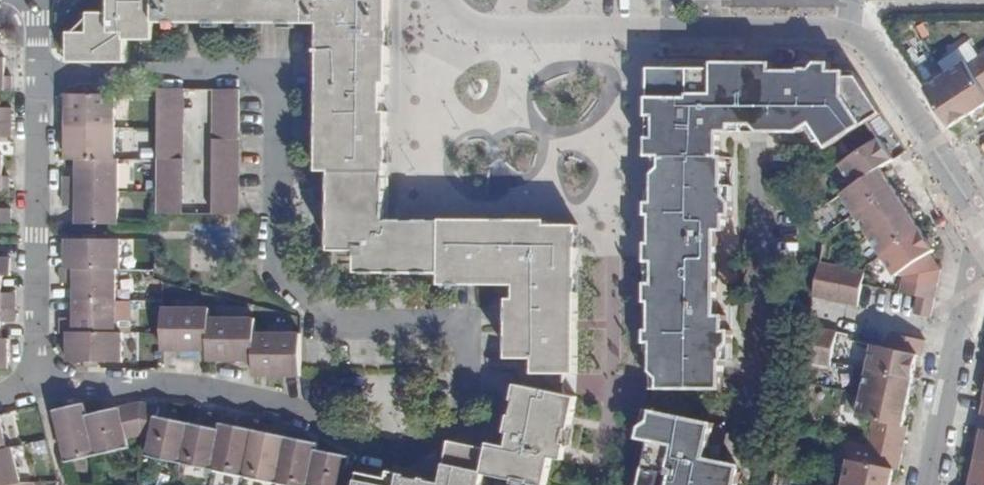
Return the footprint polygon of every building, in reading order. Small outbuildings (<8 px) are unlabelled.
[(70,62),(121,63),(121,0),(110,0),(110,14),(90,14),(90,17),(90,34),(74,34),(70,35),(70,62)] [(388,0),(121,0),(121,63),(126,63),(127,39),(156,39),(157,22),(320,23),(319,169),(332,170),(386,170),(387,125),(387,111),(387,83),(387,23),(387,9),(388,0)] [(90,17),(74,34),(90,34),(90,17)] [(935,65),(943,76),(969,115),(983,105),(983,67),(977,57),(968,43),(935,65)] [(12,86),(12,76),(6,76),(6,69),(6,63),(6,57),(0,57),(0,86),(12,86)] [(799,73),(799,64),(752,64),(742,64),(742,69),(742,124),(722,123),(722,120),(712,120),(713,142),(719,142),(719,135),(753,135),(785,135),(784,126),(769,126),(769,72),(799,73)] [(881,116),(880,115),(857,80),(844,80),(844,74),(830,73),(829,64),(817,64),(807,74),(799,73),(769,72),(769,126),(784,126),(785,135),(799,135),(806,130),(812,126),(818,136),(828,151),(881,116)] [(807,74),(817,64),(799,64),(799,73),(807,74)] [(653,346),(653,361),(653,378),(660,378),(660,391),(703,392),(703,362),(722,362),(725,362),(725,352),(732,346),(732,331),(725,331),(725,318),(718,318),(718,299),(711,299),(712,289),(718,280),(718,256),(711,257),(712,243),(718,243),(718,234),(725,234),(725,219),(731,219),(731,201),(724,201),(724,187),(723,187),(722,158),(719,159),(719,142),(713,142),(712,120),(722,120),(722,123),(742,124),(742,69),(653,69),(648,72),(648,99),(646,98),(646,111),(653,110),(653,146),(646,146),(646,158),(651,157),(651,194),(654,194),(654,204),(646,204),(646,219),(651,219),(651,246),(646,245),(646,258),(653,263),(653,274),(653,286),(646,293),(647,304),(651,304),(651,330),(647,330),(647,346),(653,346)] [(969,115),(943,76),(923,89),(949,127),(969,115)] [(162,87),(162,92),(161,210),(186,211),(186,104),(178,104),(178,87),(162,87)] [(186,87),(178,87),(178,104),(186,104),(186,87)] [(214,87),(213,211),(240,212),(242,87),(214,87)] [(116,92),(68,92),(68,101),(68,111),(116,111),(116,92)] [(12,120),(12,118),(12,106),(6,106),(0,106),(0,120),(12,120)] [(116,111),(68,111),(60,111),(60,123),(60,126),(117,126),(116,111)] [(0,120),(0,134),(6,134),(12,134),(12,124),(12,120),(0,120)] [(117,157),(117,126),(60,126),(60,129),(60,134),(60,140),(66,140),(66,145),(66,157),(78,157),(117,157)] [(811,140),(818,136),(812,126),(806,130),(811,140)] [(852,188),(881,169),(889,165),(894,161),(880,140),(839,167),(852,188)] [(18,189),(18,187),(12,187),(12,182),(12,176),(3,176),(4,167),(4,154),(0,154),(0,189),(18,189)] [(119,157),(117,157),(78,157),(78,164),(78,176),(65,175),(65,181),(65,186),(65,190),(119,189),(119,157)] [(857,215),(895,190),(881,169),(852,188),(843,194),(857,215)] [(421,274),(442,274),(442,222),(386,221),(386,170),(332,170),(331,176),(331,250),(361,251),(361,272),(421,274)] [(119,222),(119,189),(65,190),(65,193),(65,203),(71,203),(78,203),(78,216),(77,222),(119,222)] [(870,236),(908,211),(895,190),(857,215),(870,236)] [(651,194),(646,193),(646,204),(654,204),(654,194),(651,194)] [(12,221),(12,207),(6,207),(0,207),(0,221),(12,221)] [(884,257),(922,232),(908,211),(870,236),(884,257)] [(537,376),(576,377),(576,331),(576,322),(577,227),(548,227),(549,223),(538,223),(488,222),(473,222),(442,222),(442,274),(442,285),(510,288),(510,360),(537,360),(537,376)] [(937,287),(940,269),(930,255),(935,252),(922,232),(884,257),(897,276),(901,275),(902,280),(937,287)] [(121,266),(121,236),(100,236),(86,236),(68,236),(68,253),(68,259),(69,266),(116,266),(121,266)] [(4,273),(18,274),(18,270),(12,270),(12,264),(12,258),(0,257),(0,273),(4,273)] [(826,302),(833,268),(818,265),(811,299),(826,302)] [(116,299),(116,266),(69,266),(62,266),(62,273),(62,280),(77,280),(77,293),(76,299),(116,299)] [(840,305),(847,271),(833,268),(826,302),(840,305)] [(860,287),(862,274),(847,271),(840,305),(855,309),(860,287)] [(18,305),(18,298),(18,291),(4,291),(4,285),(4,273),(0,273),(0,305),(18,305)] [(933,303),(937,287),(902,280),(898,295),(915,299),(933,303)] [(117,331),(116,299),(76,299),(76,305),(76,317),(63,317),(63,323),(63,328),(63,331),(70,331),(117,331)] [(930,318),(933,303),(915,299),(912,315),(930,318)] [(210,305),(162,304),(162,331),(162,347),(180,348),(194,348),(210,348),(210,316),(210,305)] [(0,305),(0,337),(3,337),(3,326),(4,319),(18,319),(18,312),(18,305),(0,305)] [(256,358),(257,331),(257,316),(210,316),(210,348),(210,357),(228,358),(245,358),(256,358)] [(819,332),(805,329),(798,361),(812,365),(819,332)] [(70,344),(70,360),(86,360),(101,360),(123,360),(123,331),(117,331),(70,331),(70,334),(70,344)] [(289,369),(301,369),(301,332),(257,331),(256,358),(255,374),(272,374),(280,375),(289,375),(289,369)] [(834,335),(819,332),(812,365),(827,367),(828,363),(834,335)] [(922,359),(925,343),(889,336),(886,351),(873,348),(868,372),(911,381),(916,357),(922,359)] [(0,368),(12,368),(12,352),(12,337),(3,337),(0,337),(0,368)] [(519,384),(576,395),(576,377),(537,376),(537,360),(510,360),(485,360),(485,368),(509,369),(519,384)] [(703,362),(703,392),(723,392),(722,362),(703,362)] [(863,395),(906,405),(911,381),(868,372),(863,395)] [(577,404),(578,396),(576,395),(519,384),(515,407),(542,413),(535,449),(511,444),(493,441),(491,448),(454,440),(443,482),(426,479),(426,477),(392,470),(390,473),(361,467),(357,484),(484,484),(487,473),(546,484),(548,484),(555,455),(558,442),(568,444),(577,404)] [(869,436),(904,444),(907,429),(902,427),(906,405),(863,395),(858,419),(871,422),(869,436)] [(130,437),(140,434),(141,402),(98,413),(83,416),(95,455),(132,445),(130,437)] [(147,454),(180,461),(189,421),(176,418),(157,414),(159,404),(141,402),(140,434),(150,436),(147,454)] [(67,463),(95,455),(83,416),(79,405),(51,412),(57,430),(61,442),(67,463)] [(542,413),(515,407),(510,429),(514,431),(511,444),(535,449),(542,413)] [(647,410),(644,420),(643,424),(653,420),(654,412),(647,410)] [(643,424),(640,438),(650,441),(641,484),(721,484),(725,463),(708,460),(715,425),(654,412),(653,420),(643,424)] [(180,461),(213,467),(224,415),(210,413),(207,425),(196,422),(189,421),(180,461)] [(6,449),(10,448),(3,415),(0,416),(0,450),(6,449)] [(213,467),(244,474),(254,427),(241,424),(234,423),(235,418),(224,415),(213,467)] [(975,459),(983,461),(983,416),(980,415),(976,431),(980,432),(975,459)] [(244,474),(276,481),(287,428),(275,426),(274,431),(266,430),(254,427),(244,474)] [(294,484),(307,484),(315,447),(317,441),(304,437),(299,436),(300,431),(287,428),(276,481),(294,484)] [(866,450),(901,458),(904,444),(869,436),(867,443),(866,450)] [(565,457),(568,444),(558,442),(555,455),(565,457)] [(898,472),(901,458),(866,450),(843,445),(840,461),(849,463),(844,484),(890,484),(893,472),(898,472)] [(361,467),(346,464),(348,455),(336,452),(315,447),(307,484),(357,484),(361,467)] [(15,484),(6,449),(0,450),(0,484),(14,484),(15,484)] [(969,484),(983,484),(983,461),(975,459),(969,484)] [(725,463),(721,484),(740,484),(742,476),(736,465),(725,463)]
